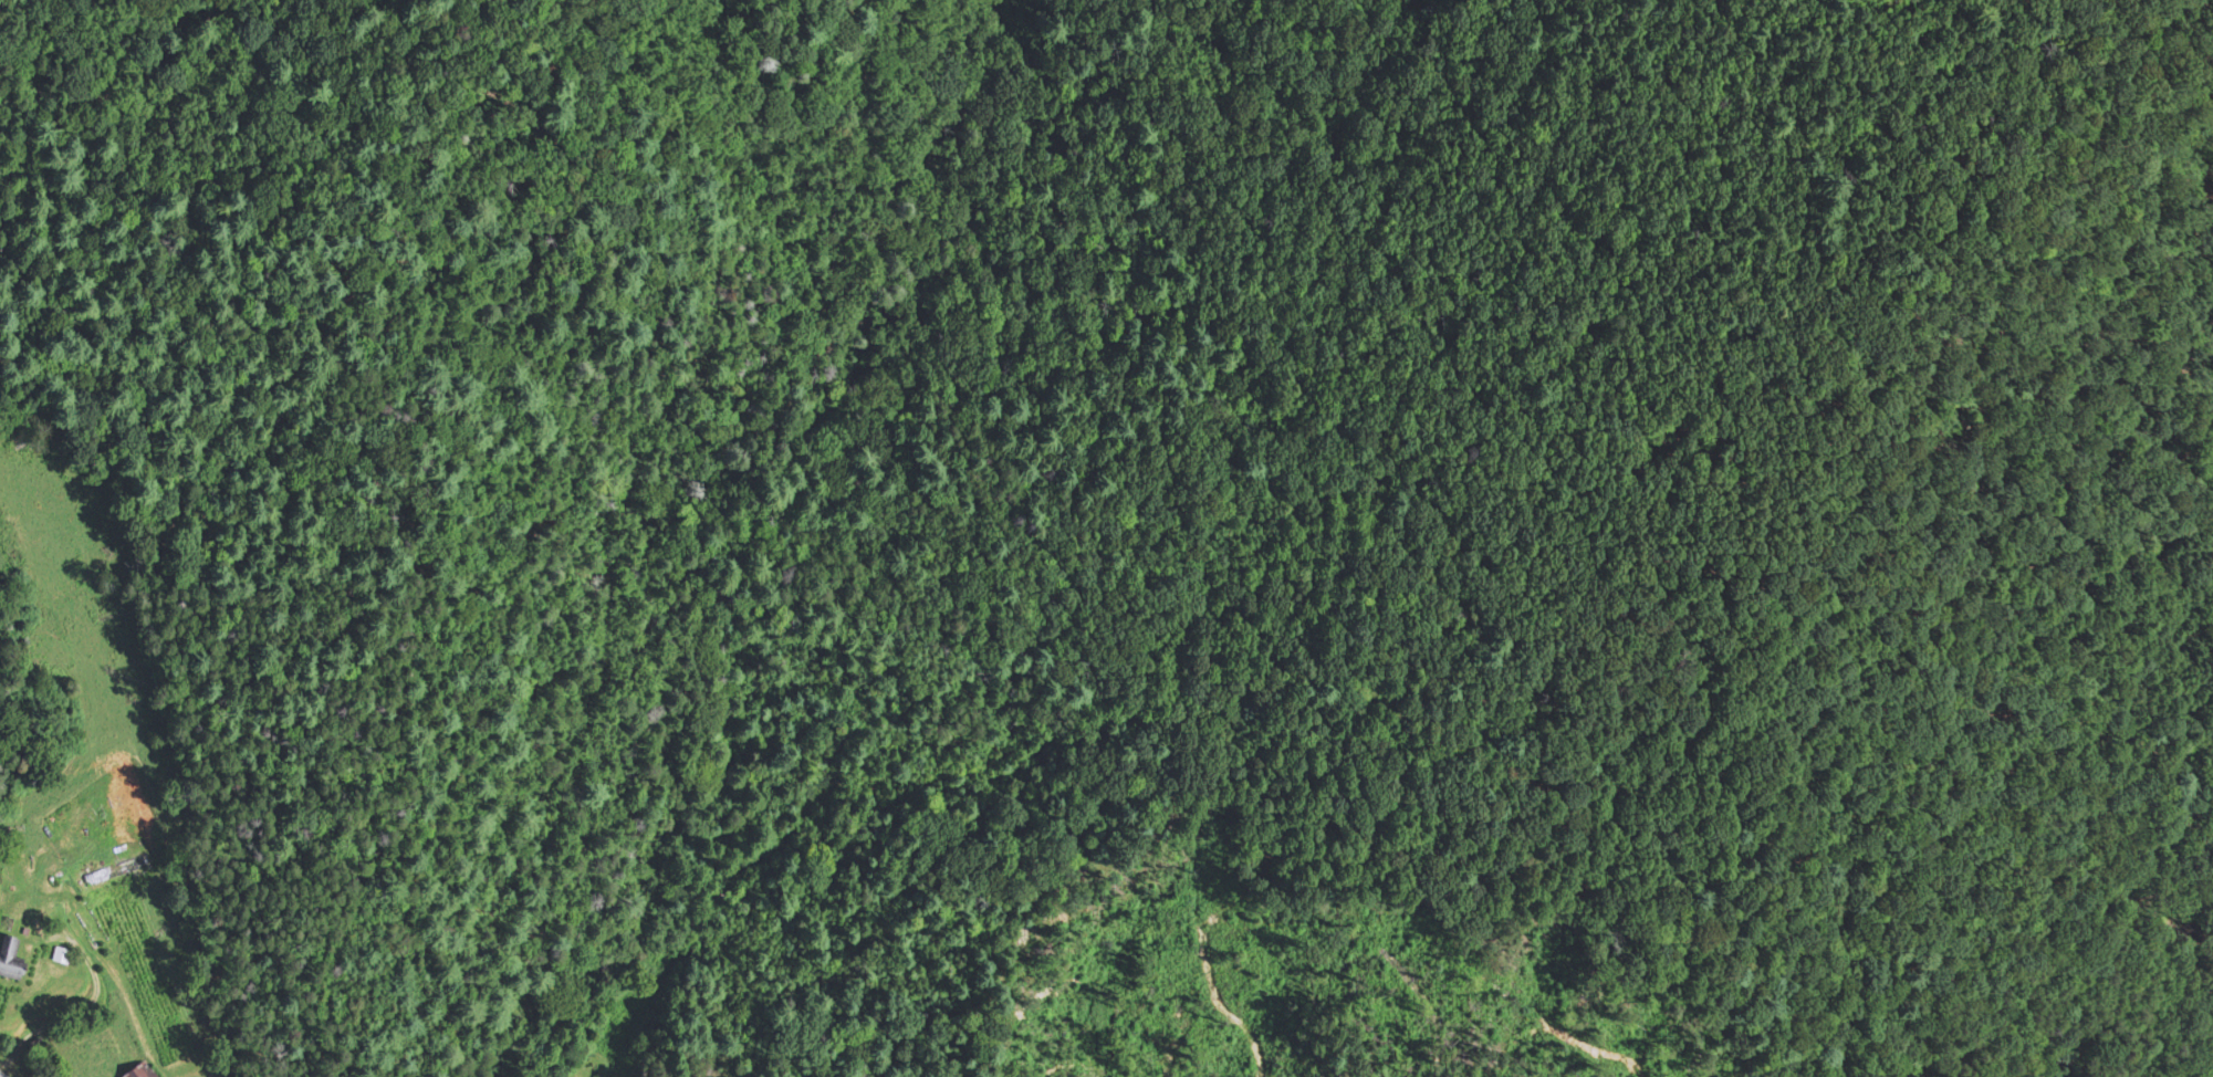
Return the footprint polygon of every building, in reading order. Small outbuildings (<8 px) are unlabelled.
[(0,938),(0,976),(14,979),(18,962),(9,960),(14,941),(0,938)] [(142,1058),(109,1076),(110,1076),(152,1076),(142,1058)]
